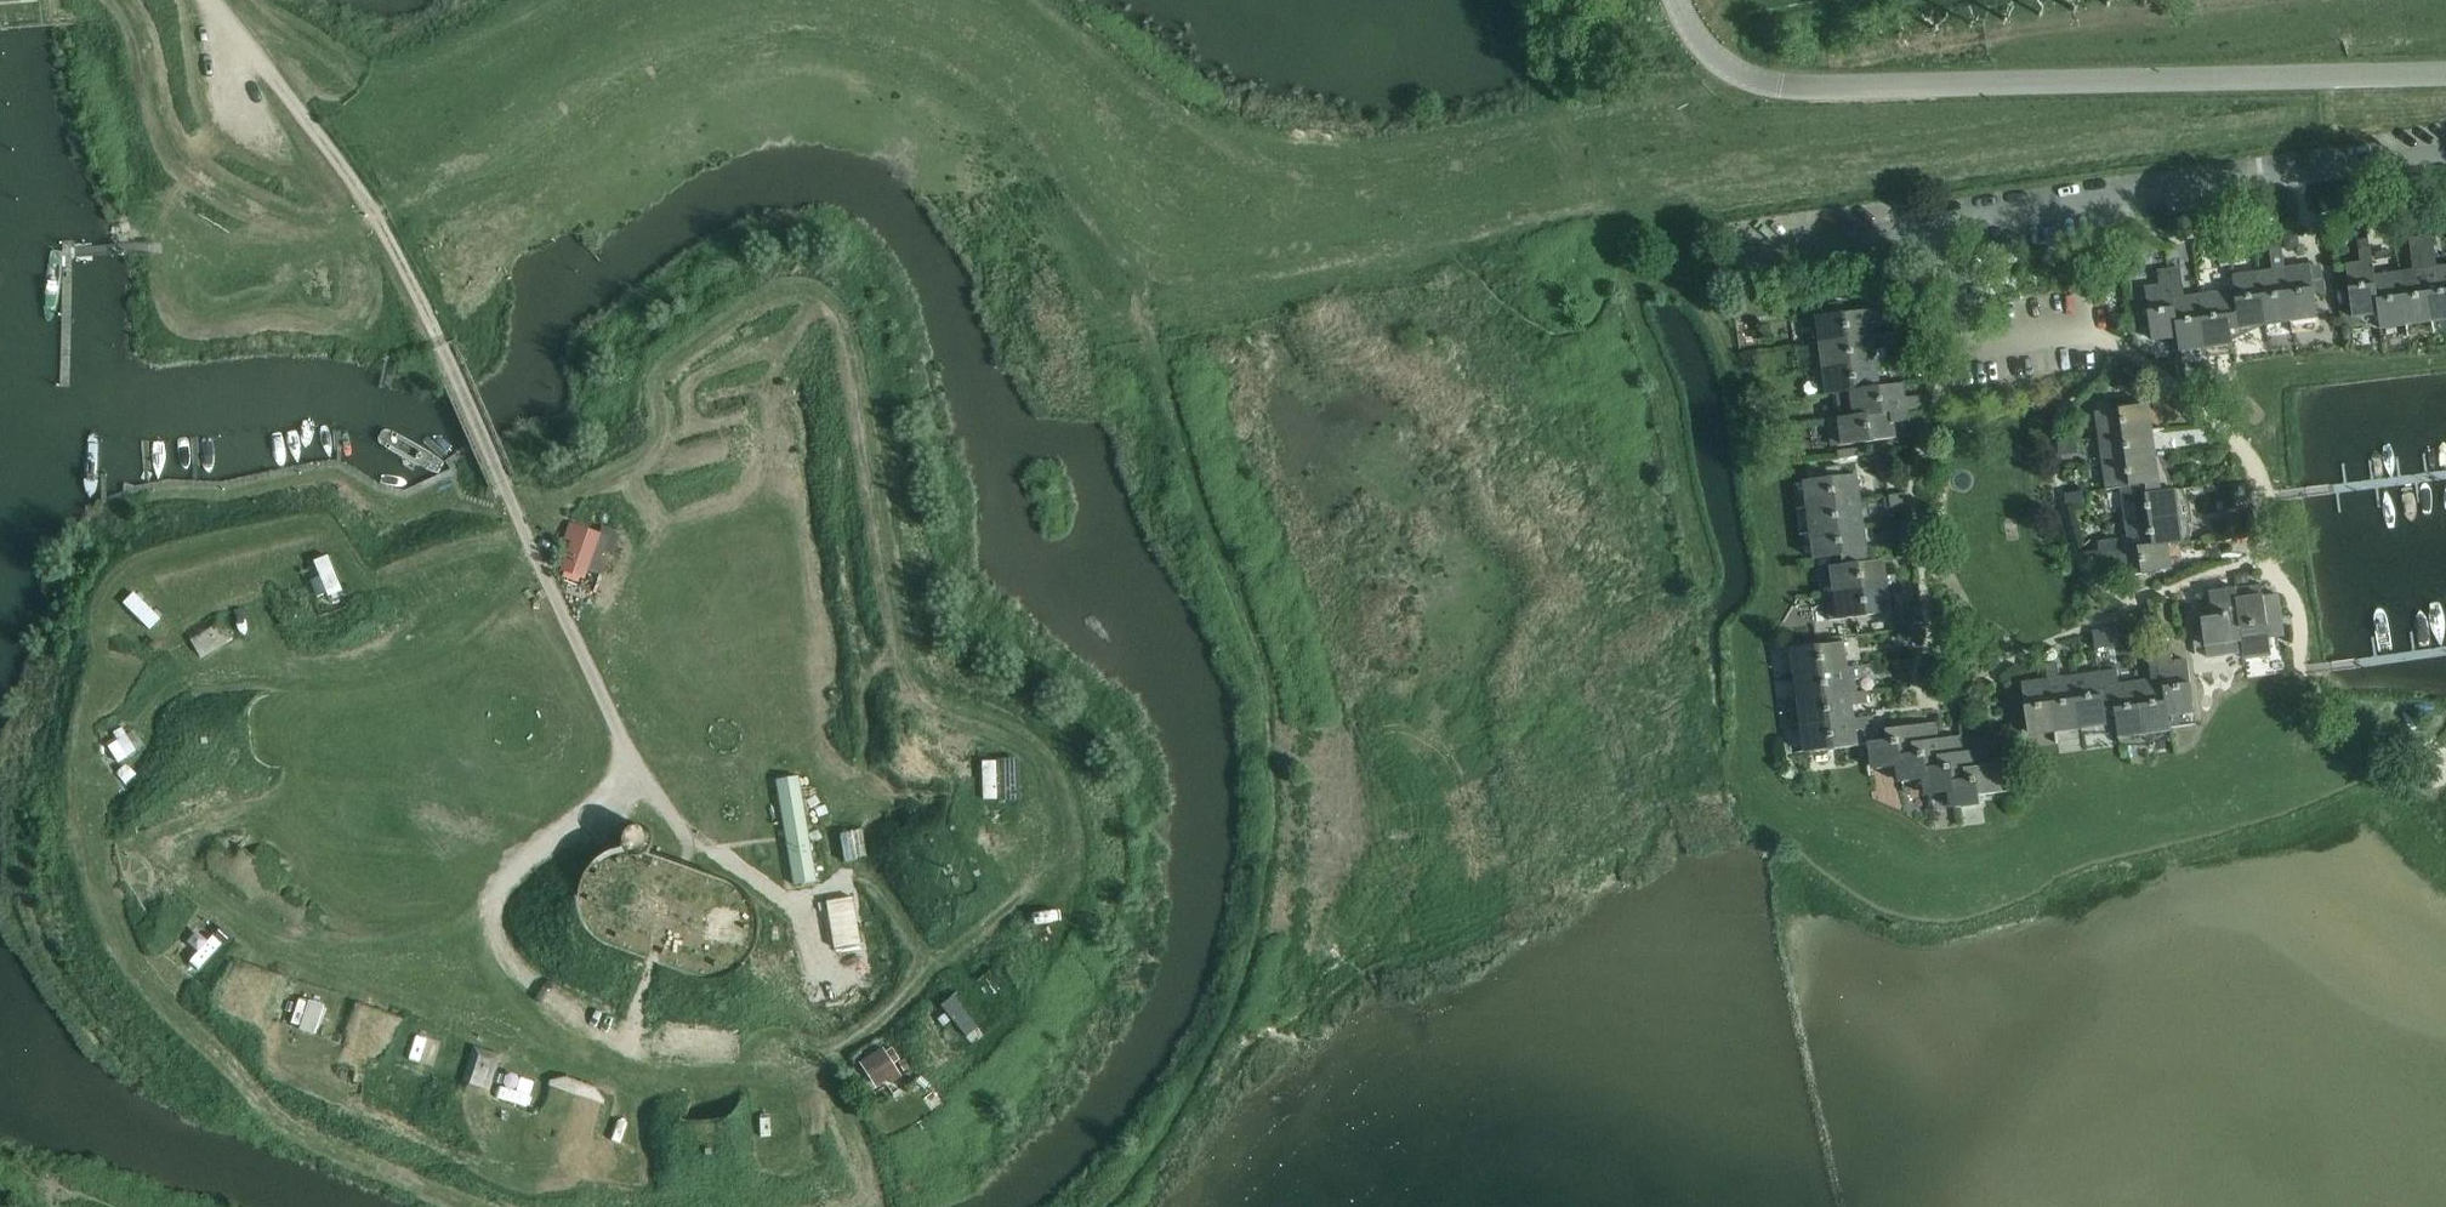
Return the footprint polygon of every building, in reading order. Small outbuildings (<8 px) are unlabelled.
[(2357,229),(2366,228),(2379,227),(2377,208),(2355,211),(2357,229)] [(2298,233),(2283,235),(2285,249),(2300,247),(2298,233)] [(2420,236),(2433,322),(2445,320),(2445,264),(2437,265),(2435,253),(2433,235),(2420,236)] [(2412,269),(2399,270),(2407,326),(2433,322),(2420,236),(2409,238),(2412,269)] [(2367,237),(2357,238),(2358,247),(2368,245),(2367,237)] [(2217,265),(2232,263),(2230,244),(2215,246),(2217,265)] [(2360,261),(2346,264),(2352,318),(2378,314),(2380,330),(2383,329),(2375,274),(2371,245),(2368,245),(2358,247),(2360,261)] [(2272,268),(2252,271),(2259,326),(2291,322),(2285,267),(2283,251),(2270,253),(2272,268)] [(2310,263),(2285,267),(2291,322),(2318,318),(2315,294),(2326,293),(2324,278),(2323,278),(2321,268),(2316,263),(2310,264),(2310,263)] [(2181,267),(2169,268),(2178,338),(2180,352),(2206,349),(2200,294),(2185,296),(2181,267)] [(2159,284),(2145,286),(2152,342),(2178,338),(2169,268),(2158,270),(2159,284)] [(2399,270),(2375,274),(2383,329),(2407,326),(2399,270)] [(2233,290),(2226,291),(2231,330),(2259,326),(2252,271),(2231,274),(2233,290)] [(2226,291),(2200,294),(2206,349),(2233,345),(2231,330),(2226,291)] [(1815,317),(1819,342),(1873,335),(1872,322),(1886,320),(1884,307),(1815,317)] [(1819,342),(1822,368),(1877,360),(1873,335),(1819,342)] [(1822,368),(1826,393),(1880,386),(1877,360),(1822,368)] [(1827,419),(1827,421),(1908,410),(1920,408),(1918,396),(1906,397),(1904,382),(1880,386),(1826,393),(1826,395),(1849,392),(1852,415),(1827,419)] [(2110,409),(2095,411),(2098,437),(2154,429),(2150,403),(2124,407),(2123,396),(2108,398),(2110,409)] [(1909,421),(1908,410),(1827,421),(1831,447),(1897,438),(1895,423),(1909,421)] [(2154,429),(2098,437),(2102,465),(2158,457),(2154,429)] [(2077,439),(2057,442),(2060,456),(2078,452),(2077,439)] [(1855,447),(1837,450),(1838,457),(1857,455),(1855,447)] [(2158,457),(2102,465),(2106,490),(2120,488),(2122,497),(2162,491),(2161,482),(2158,457)] [(1827,477),(1802,481),(1806,506),(1861,499),(1857,473),(1841,475),(1840,465),(1826,467),(1827,477)] [(2162,491),(2122,497),(2125,518),(2125,521),(2129,548),(2184,540),(2180,514),(2180,511),(2177,489),(2162,491)] [(2067,506),(2072,506),(2085,505),(2084,491),(2064,493),(2067,506)] [(1909,505),(1907,492),(1888,495),(1891,509),(1909,505)] [(1861,499),(1806,506),(1806,510),(1809,532),(1865,524),(1862,503),(1861,499)] [(568,521),(562,538),(569,540),(563,559),(601,573),(616,532),(600,526),(598,532),(568,521)] [(1865,524),(1809,532),(1810,539),(1813,560),(1834,557),(1835,566),(1870,561),(1866,532),(1865,524)] [(2115,538),(2098,541),(2101,564),(2116,562),(2118,577),(2173,569),(2169,544),(2184,542),(2184,540),(2129,548),(2117,550),(2115,538)] [(1835,566),(1830,566),(1833,593),(1888,585),(1885,558),(1870,561),(1835,566)] [(1888,585),(1833,593),(1836,620),(1892,612),(1888,585)] [(2193,634),(2194,634),(2195,646),(2200,645),(2201,653),(2242,648),(2243,652),(2244,652),(2236,590),(2236,586),(2209,591),(2213,616),(2191,620),(2193,634)] [(2236,590),(2244,652),(2271,649),(2269,634),(2279,632),(2278,624),(2284,623),(2279,593),(2264,595),(2264,594),(2262,594),(2261,587),(2236,590)] [(2149,608),(2142,609),(2143,624),(2151,623),(2149,608)] [(218,614),(185,633),(200,658),(232,639),(218,614)] [(1926,637),(1923,614),(1905,617),(1909,640),(1926,637)] [(2106,628),(2092,630),(2094,649),(2108,647),(2106,628)] [(1790,649),(1793,674),(1848,667),(1845,642),(1790,649)] [(2170,646),(2158,648),(2160,665),(2162,677),(2169,726),(2196,723),(2187,659),(2172,661),(2170,646)] [(2158,648),(2147,650),(2149,666),(2160,665),(2158,648)] [(2058,661),(2045,663),(2047,678),(2055,730),(2082,725),(2074,674),(2061,676),(2059,661),(2058,661)] [(1793,674),(1797,700),(1852,692),(1850,680),(1865,678),(1863,665),(1848,667),(1793,674)] [(2117,668),(2108,669),(2114,709),(2118,738),(2144,735),(2137,681),(2120,683),(2117,668)] [(2100,670),(2074,674),(2082,725),(2082,729),(2108,725),(2106,710),(2114,709),(2108,669),(2100,670)] [(2162,677),(2137,681),(2144,735),(2170,732),(2170,731),(2169,726),(2162,677)] [(2023,697),(2012,699),(2014,712),(2025,711),(2029,734),(2055,730),(2047,678),(2021,682),(2023,697)] [(1797,700),(1800,726),(1855,718),(1854,706),(1868,704),(1866,690),(1852,692),(1797,700)] [(1800,726),(1804,753),(1859,745),(1857,731),(1872,729),(1870,716),(1855,718),(1800,726)] [(1871,770),(1896,766),(1938,760),(1934,739),(1932,722),(1885,728),(1886,740),(1867,742),(1871,770)] [(1938,760),(1896,766),(1898,783),(1921,780),(1965,773),(1961,752),(1958,735),(1934,739),(1938,760)] [(1965,773),(1921,780),(1924,796),(1948,792),(1994,785),(1990,764),(1988,747),(1983,748),(1961,752),(1965,773)] [(1994,785),(1948,792),(1950,808),(1981,804),(1979,794),(2008,790),(2007,779),(2017,778),(2014,761),(1990,764),(1994,785)] [(774,779),(792,884),(815,880),(797,775),(774,779)] [(621,844),(623,848),(625,851),(631,853),(637,854),(642,853),(646,850),(649,846),(651,841),(651,836),(649,831),(646,827),(641,824),(636,823),(631,824),(626,826),(623,829),(621,834),(620,839),(621,844)] [(677,865),(642,853),(637,854),(631,853),(625,851),(623,848),(620,847),(617,847),(614,847),(608,849),(600,852),(591,859),(584,869),(579,879),(575,891),(574,900),(575,909),(578,919),(583,927),(589,933),(595,939),(602,943),(701,977),(706,978),(711,979),(718,977),(727,974),(736,970),(743,964),(750,956),(754,948),(757,935),(759,926),(758,918),(756,908),(753,901),(749,896),(744,891),(739,887),(733,885),(692,870),(677,865)] [(951,994),(940,1003),(966,1034),(977,1025),(951,994)] [(473,1043),(462,1079),(490,1088),(502,1052),(492,1049),(491,1051),(479,1047),(479,1045),(473,1043)]
